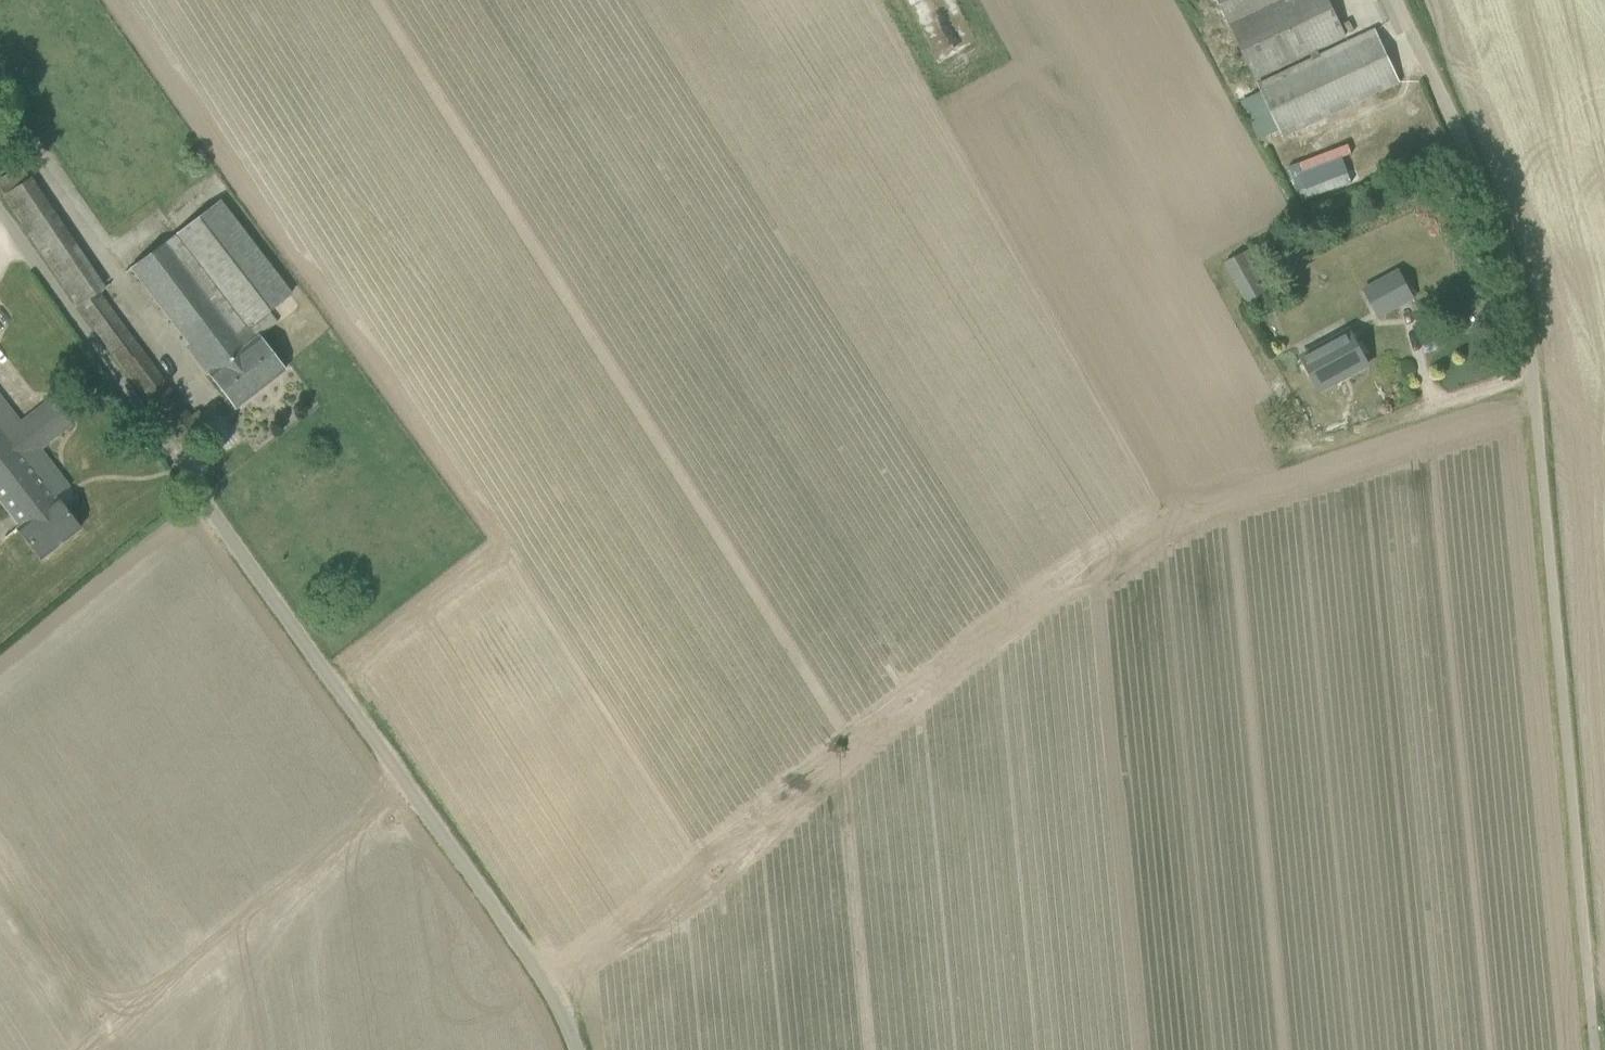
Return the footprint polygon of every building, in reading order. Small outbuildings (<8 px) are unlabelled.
[(1310,52),(1318,49),(1347,35),(1330,0),(1219,0),(1256,78),(1310,52)] [(1258,83),(1283,137),(1381,91),(1401,81),(1377,30),(1321,56),(1318,49),(1310,52),(1313,58),(1258,83)] [(132,266),(133,268),(212,371),(209,374),(234,407),(235,409),(285,371),(259,337),(277,323),(269,312),(291,295),(219,201),(132,266)] [(1275,288),(1253,248),(1225,263),(1248,303),(1275,288)] [(1365,290),(1379,316),(1414,298),(1400,271),(1365,290)] [(190,416),(99,293),(78,306),(182,446),(209,426),(197,411),(190,416)] [(1302,357),(1320,390),(1369,364),(1351,331),(1302,357)] [(17,528),(41,559),(80,529),(56,498),(55,498),(42,482),(56,471),(39,449),(71,424),(52,399),(20,424),(0,398),(0,497),(21,525),(17,528)]
